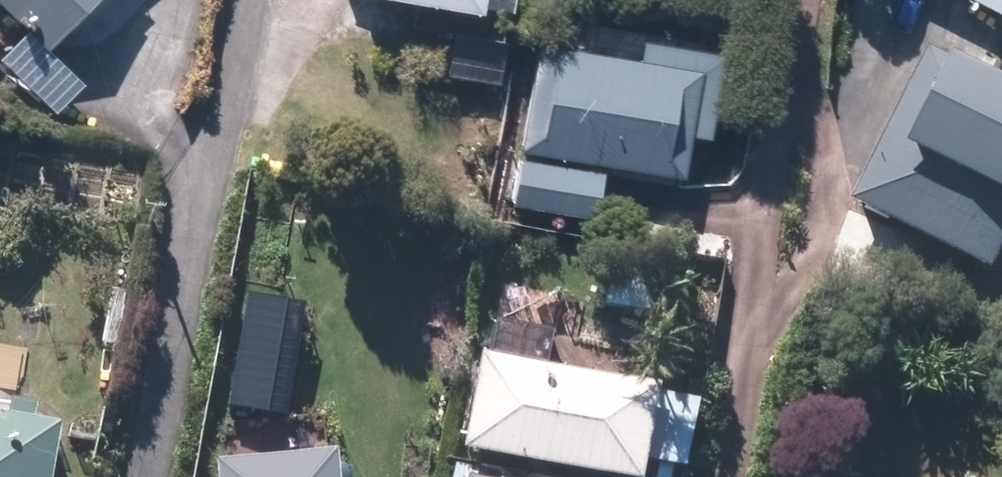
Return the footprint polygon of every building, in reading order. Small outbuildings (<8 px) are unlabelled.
[(47,49),(96,0),(0,0),(0,3),(47,49)] [(475,9),(477,0),(423,0),(475,9)] [(1001,16),(1001,0),(973,0),(1001,16)] [(539,46),(522,148),(681,175),(698,72),(539,46)] [(925,53),(850,202),(983,269),(1001,232),(1001,92),(925,53)] [(605,176),(522,161),(514,206),(596,221),(605,176)] [(286,414),(305,305),(247,295),(227,403),(286,414)] [(463,452),(591,476),(639,476),(656,393),(481,358),(463,452)] [(58,429),(0,419),(0,476),(50,476),(58,429)] [(333,456),(213,466),(214,476),(335,476),(333,456)]
